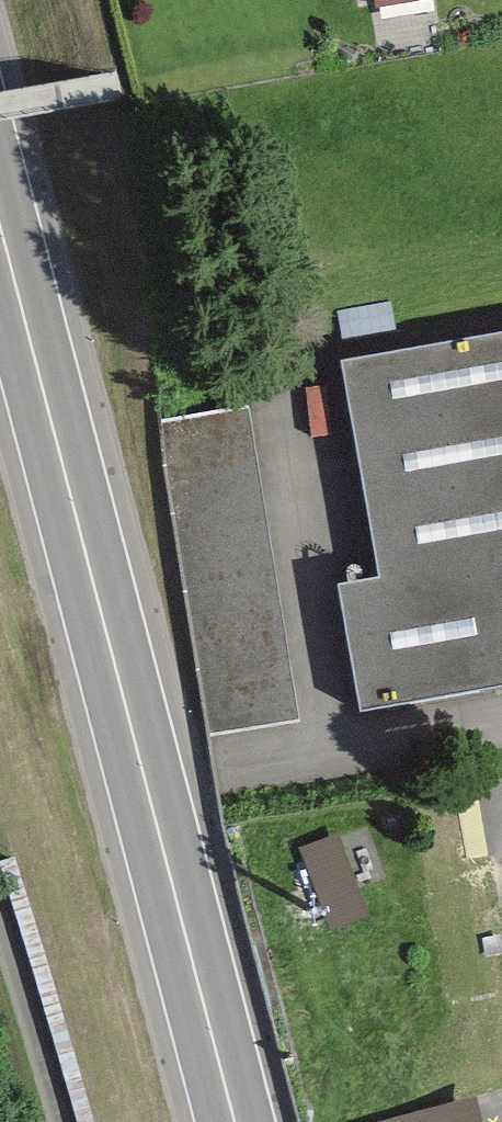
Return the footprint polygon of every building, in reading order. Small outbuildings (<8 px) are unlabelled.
[(347,361),(384,583),(339,590),(360,716),(501,692),(501,336),(347,361)] [(248,414),(181,418),(236,734),(297,723),(248,414)] [(368,914),(339,833),(300,846),(329,928),(368,914)] [(388,1121),(476,1121),(471,1103),(388,1121)]
